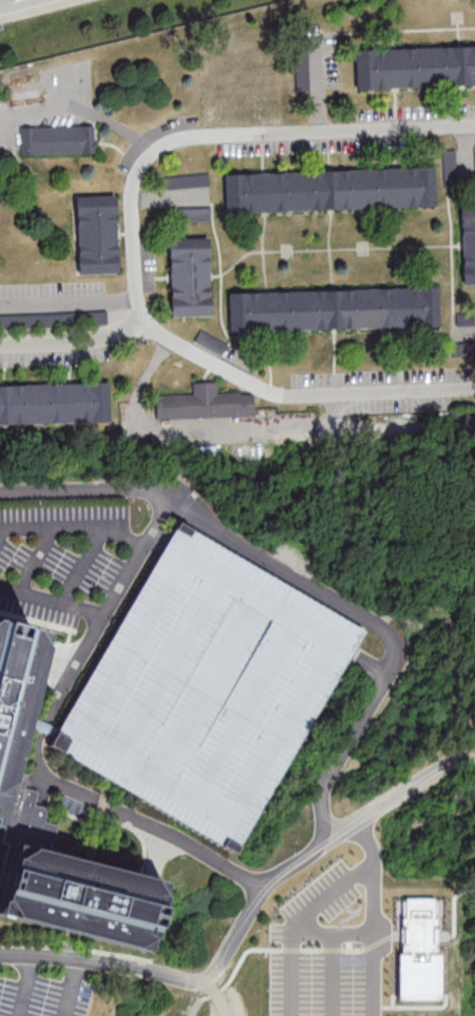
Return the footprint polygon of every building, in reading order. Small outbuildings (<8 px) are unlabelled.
[(355,48),(356,88),(474,84),(474,45),(355,48)] [(96,154),(96,126),(22,126),(22,154),(96,154)] [(456,149),(444,149),(444,180),(456,180),(456,149)] [(435,207),(434,167),(224,172),(225,212),(435,207)] [(209,175),(165,175),(165,187),(209,187),(209,175)] [(76,195),(77,274),(118,273),(116,194),(76,195)] [(474,285),(474,205),(460,205),(461,285),(474,285)] [(210,220),(210,208),(181,208),(181,220),(210,220)] [(210,236),(169,236),(170,316),(211,316),(210,236)] [(438,327),(438,287),(227,291),(228,331),(438,327)] [(107,324),(107,311),(0,313),(0,325),(107,324)] [(156,418),(254,417),(253,392),(218,392),(218,381),(193,381),(193,393),(155,394),(156,418)] [(109,382),(0,384),(0,425),(109,423),(109,382)] [(175,524),(360,631),(232,852),(47,746),(175,524)] [(147,952),(0,916),(0,903),(14,847),(2,844),(5,828),(0,827),(1,820),(0,820),(0,624),(35,633),(5,755),(18,759),(15,773),(28,776),(24,789),(37,792),(33,807),(48,810),(45,822),(56,825),(49,856),(163,884),(147,952)]
